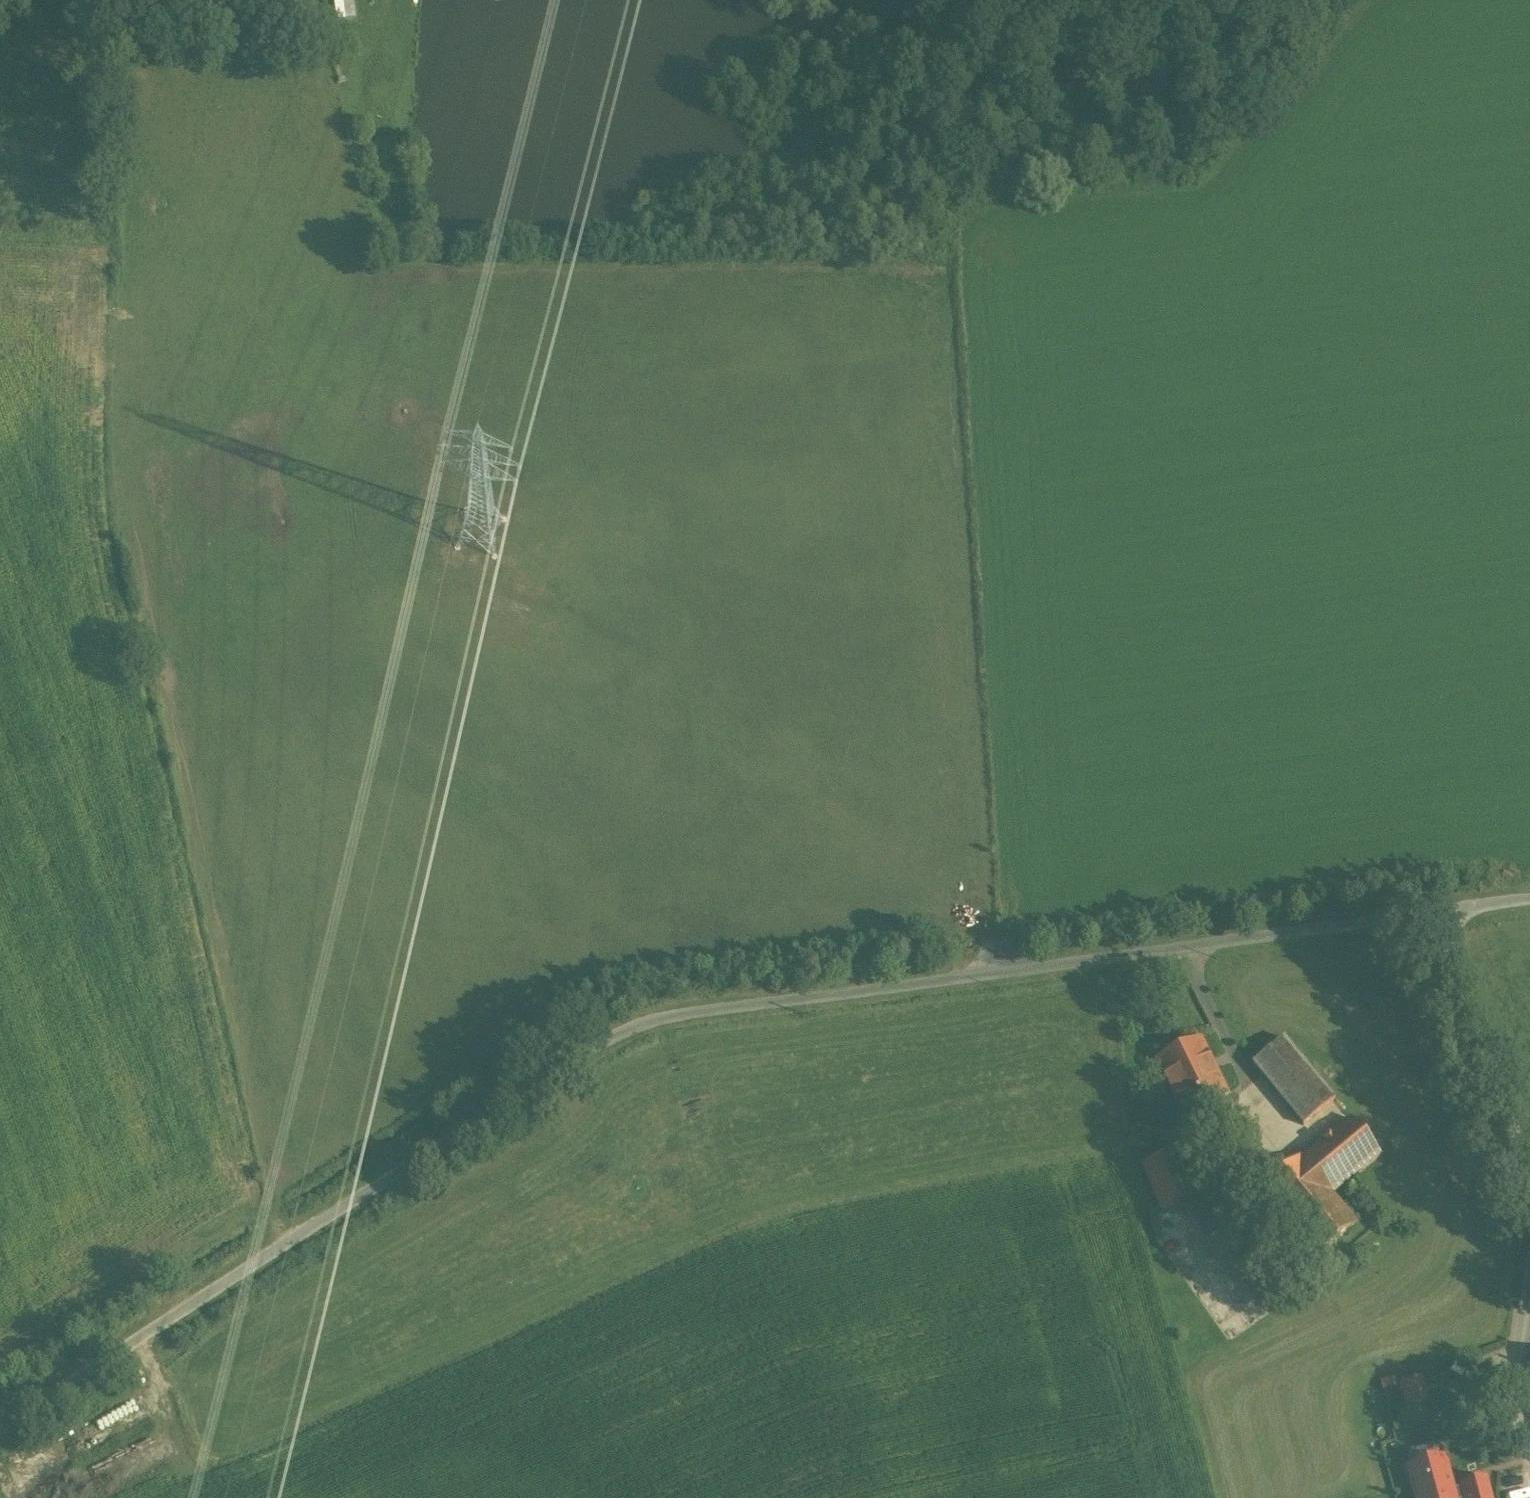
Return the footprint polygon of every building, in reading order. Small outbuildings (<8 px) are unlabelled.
[(359,17),(359,0),(339,0),(340,18),(359,17)] [(1335,1099),(1285,1038),(1258,1060),(1253,1064),(1303,1125),(1335,1099)] [(1227,1094),(1200,1041),(1157,1062),(1184,1116),(1227,1094)] [(1381,1155),(1350,1118),(1262,1192),(1318,1258),(1358,1224),(1333,1195),(1351,1180),(1381,1155)] [(1414,1378),(1421,1402),(1427,1400),(1421,1376),(1414,1378)] [(1414,1378),(1401,1382),(1407,1405),(1421,1402),(1414,1378)] [(1408,1470),(1416,1497),(1455,1497),(1452,1490),(1443,1459),(1408,1470)] [(1463,1487),(1466,1497),(1489,1497),(1484,1481),(1463,1487)] [(1455,1497),(1466,1497),(1463,1487),(1452,1490),(1455,1497)]
